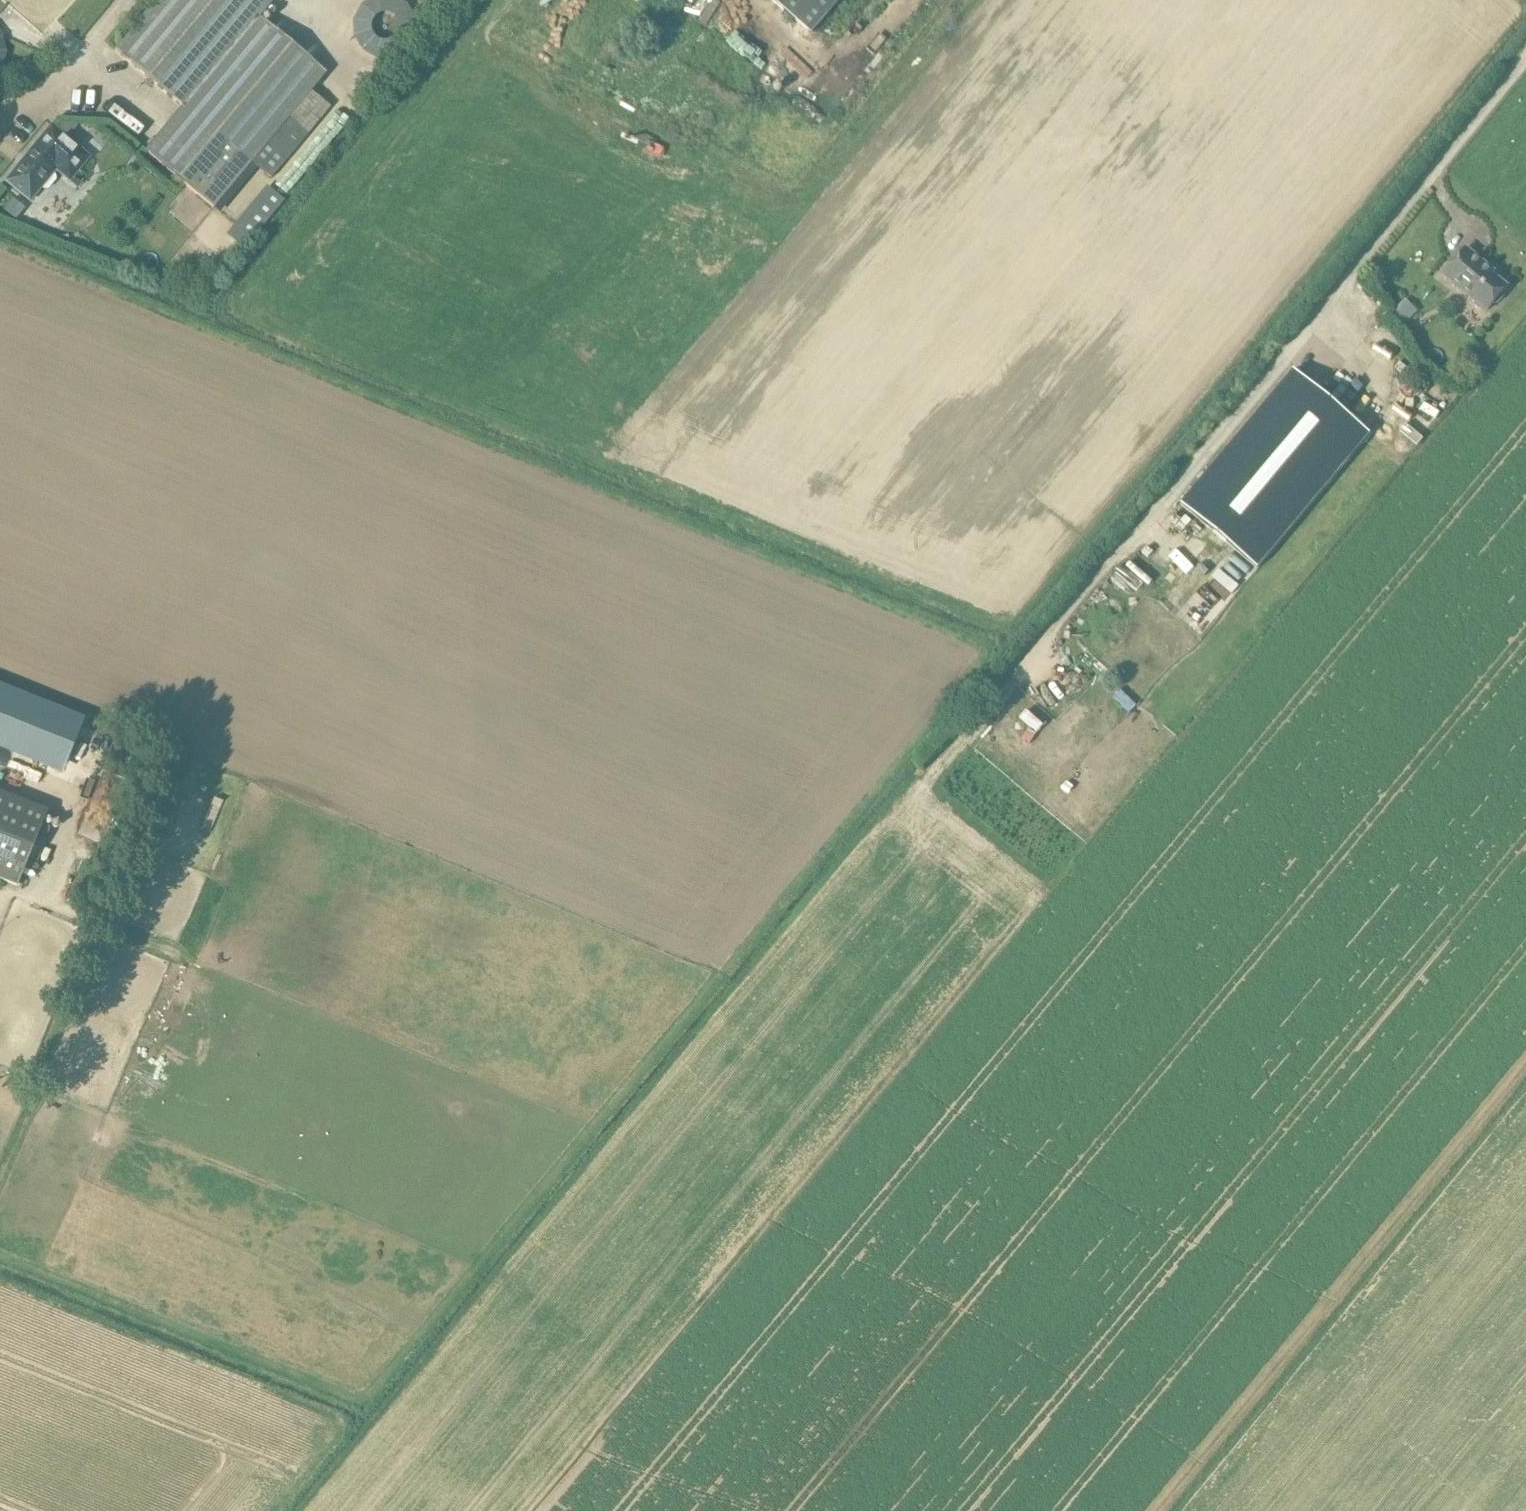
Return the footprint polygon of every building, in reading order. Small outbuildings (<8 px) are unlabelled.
[(115,51),(183,108),(146,152),(213,208),(226,193),(251,163),(258,168),(271,179),(308,134),(289,118),(311,91),(326,74),(259,18),(274,0),(158,0),(115,51)] [(813,33),(840,0),(772,0),(813,33)] [(52,127),(6,182),(30,202),(41,189),(43,191),(48,191),(55,182),(55,177),(52,175),(56,170),(70,182),(89,158),(52,127)] [(239,230),(228,243),(242,254),(253,241),(252,240),(239,230)] [(1486,269),(1488,266),(1467,248),(1444,276),(1487,311),(1494,304),(1499,303),(1504,297),(1504,292),(1508,287),(1486,269)] [(1405,299),(1388,318),(1401,331),(1419,312),(1405,299)] [(1294,370),(1181,505),(1258,570),(1371,435),(1294,370)] [(68,758),(87,709),(0,675),(0,732),(68,758)] [(1089,747),(1082,741),(1023,692),(951,778),(991,811),(1021,775),(1041,791),(1051,778),(1065,789),(1079,772),(1073,767),(1089,747)] [(17,886),(48,812),(0,793),(0,879),(17,886)]
